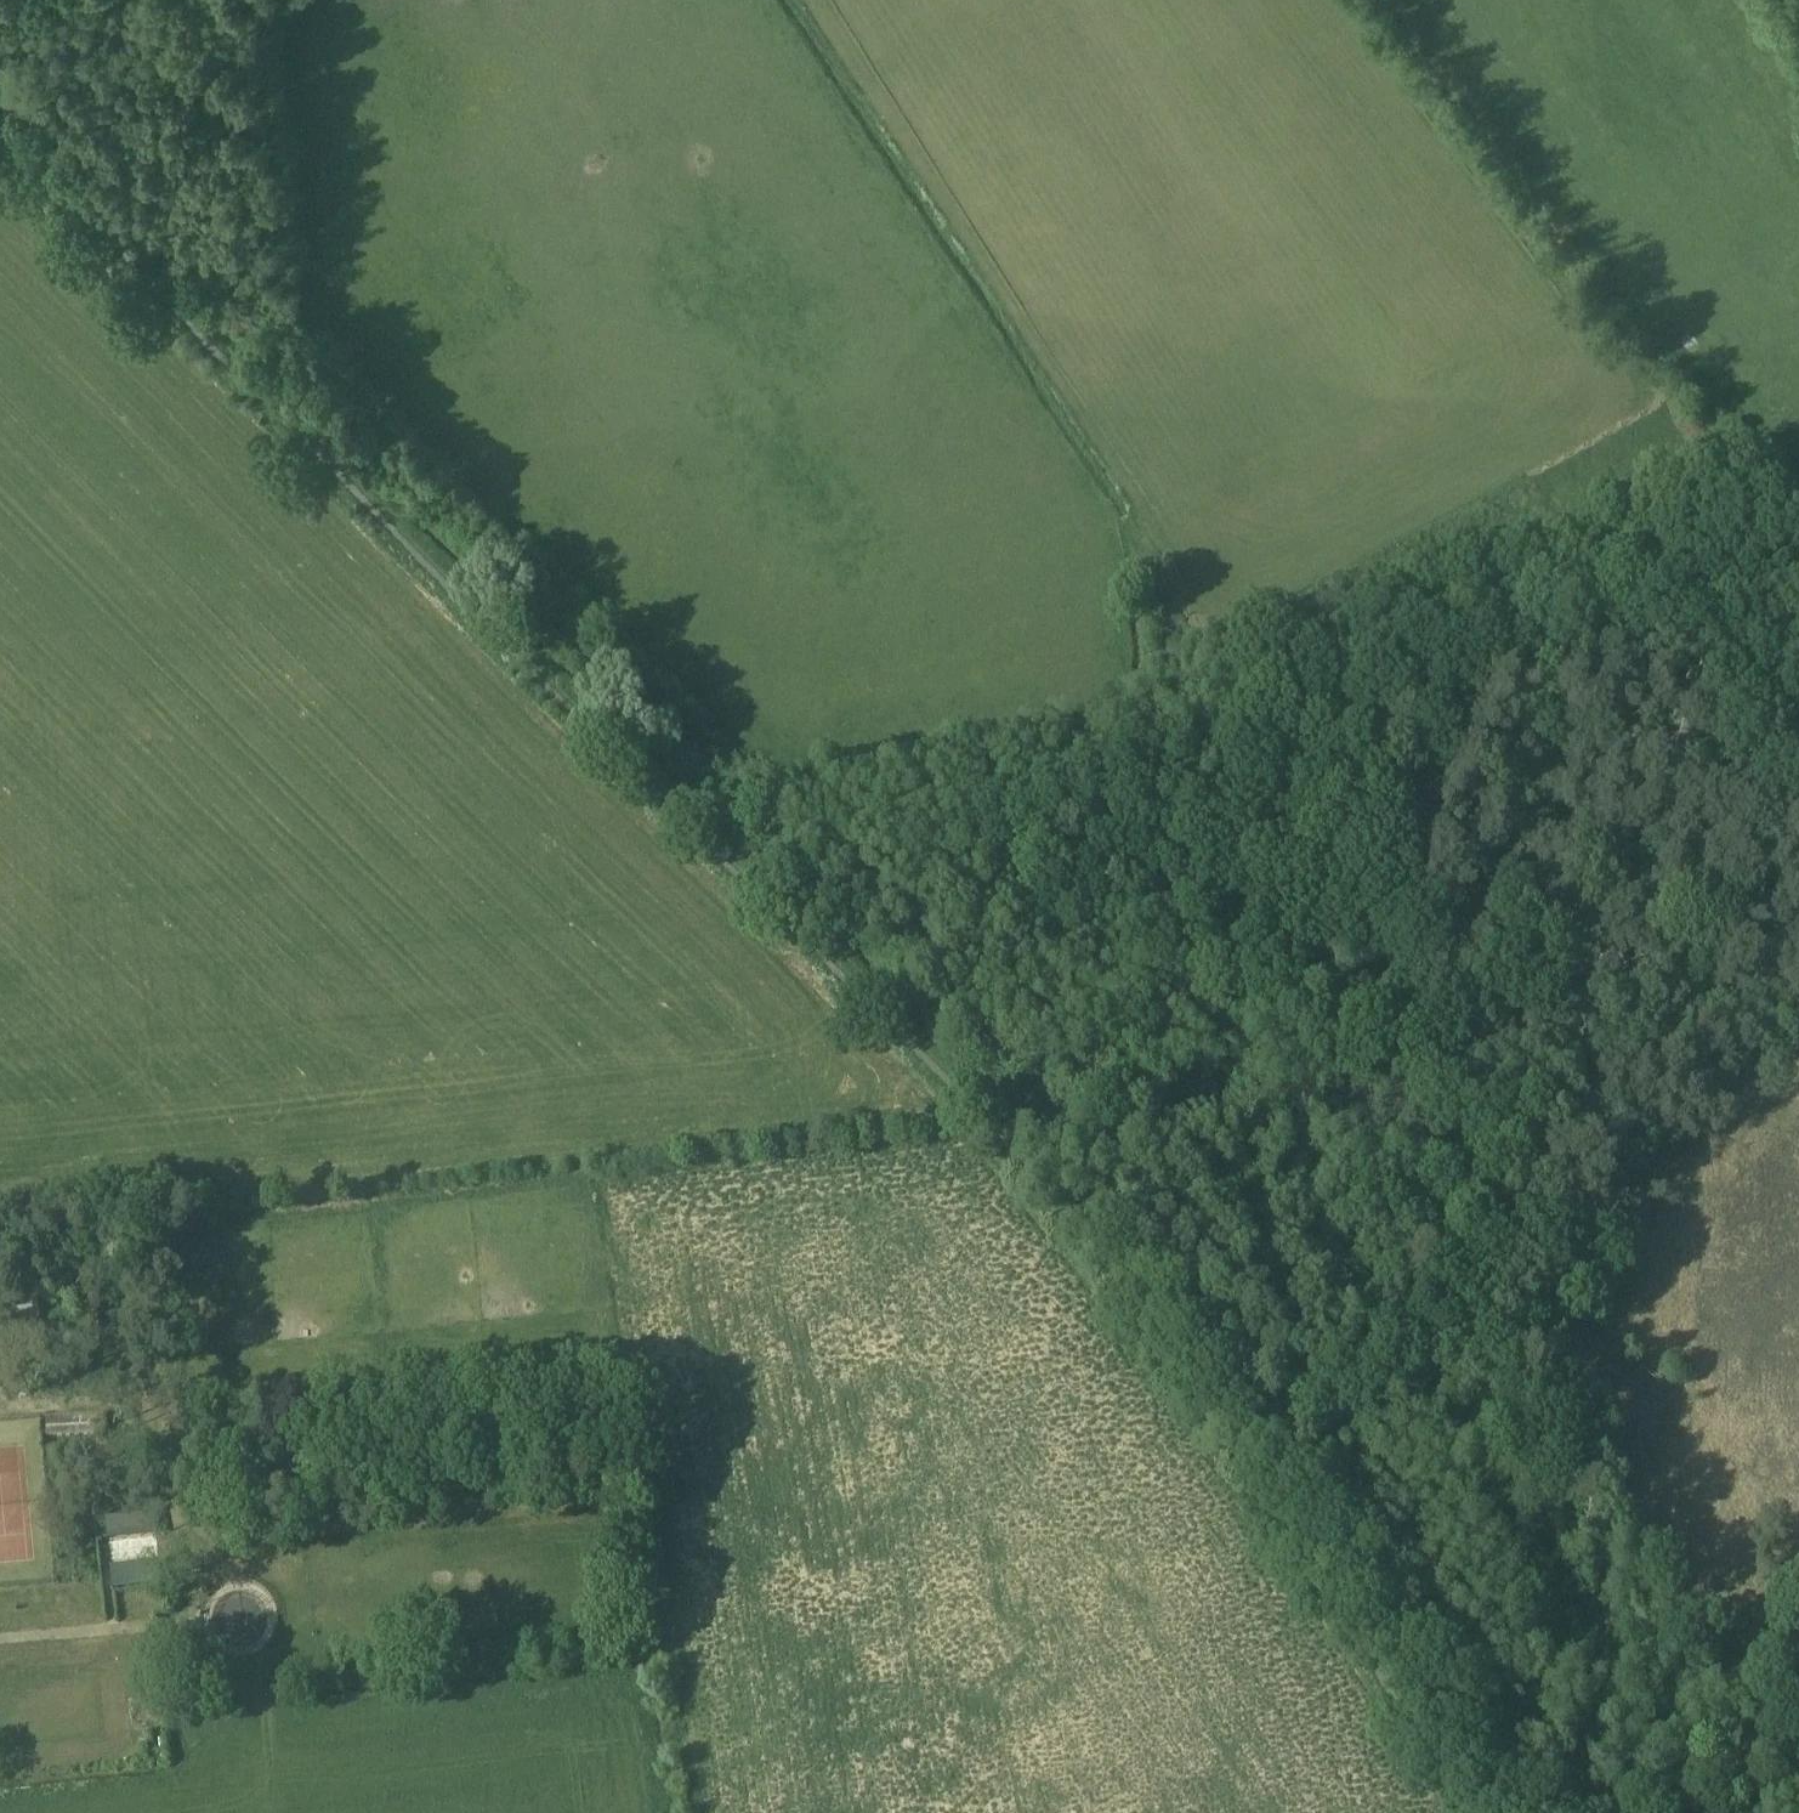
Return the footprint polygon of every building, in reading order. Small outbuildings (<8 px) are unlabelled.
[(105,1414),(47,1417),(48,1437),(106,1434),(105,1414)] [(14,1483),(6,1441),(0,1442),(0,1486),(14,1483)]
